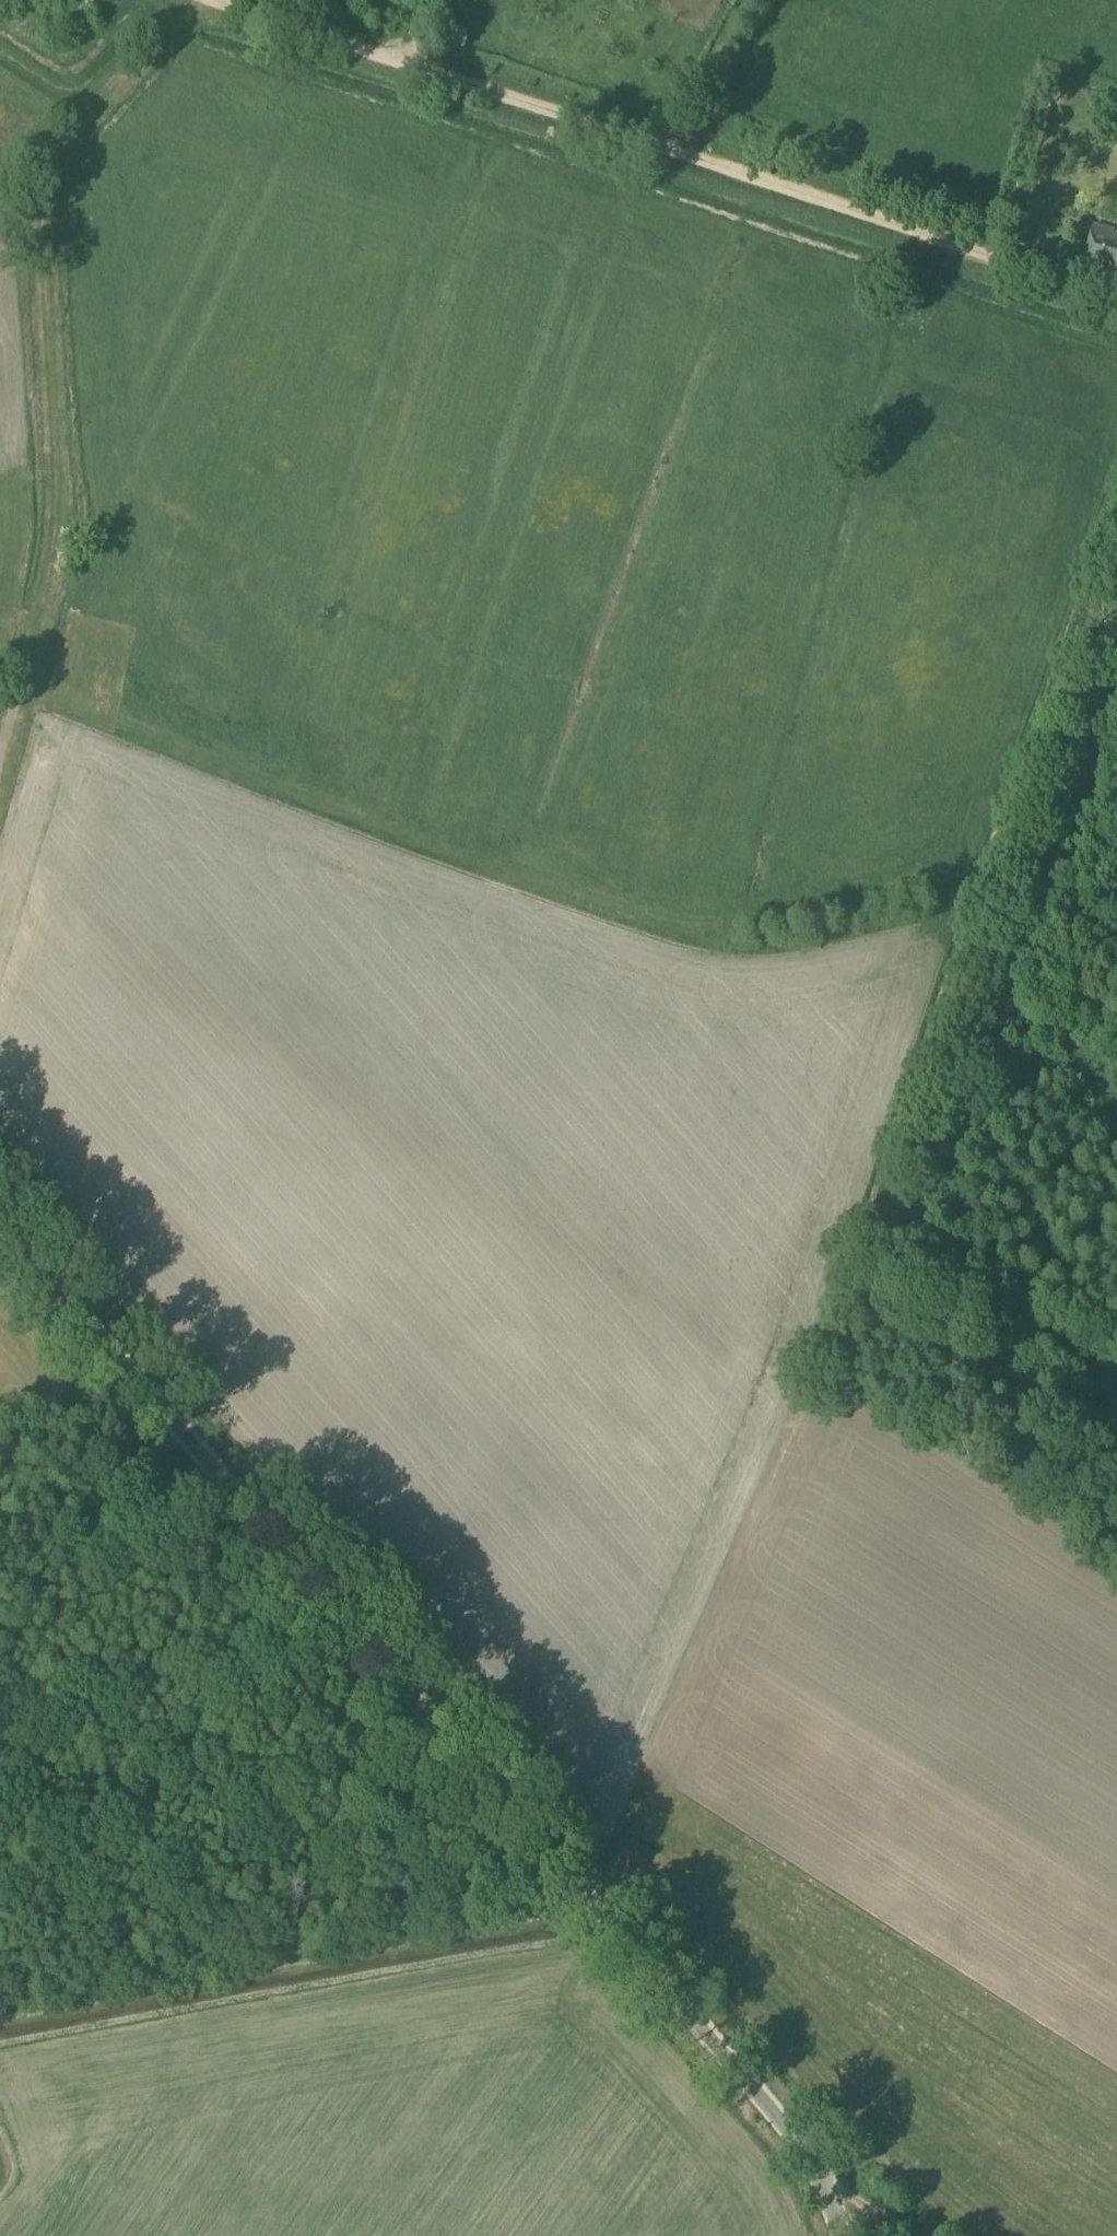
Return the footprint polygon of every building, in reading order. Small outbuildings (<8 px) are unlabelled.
[(1082,272),(1116,282),(1116,240),(1112,238),(1114,233),(1094,227),(1082,272)]
